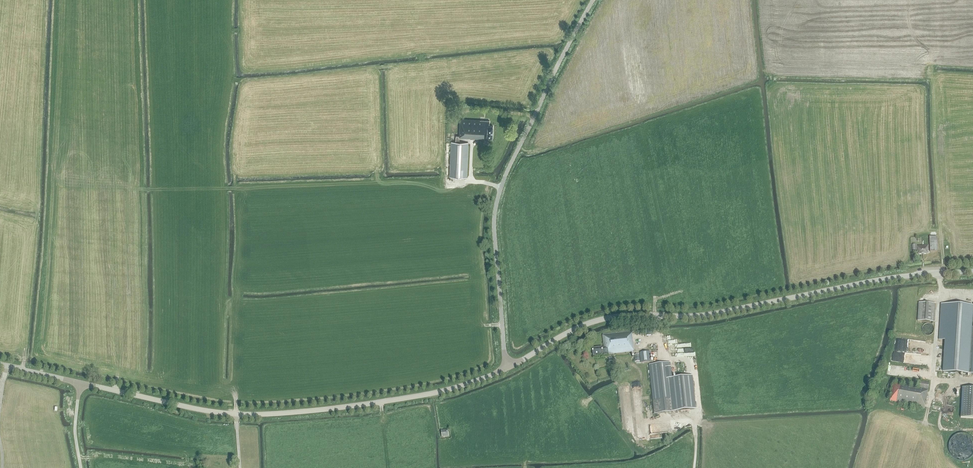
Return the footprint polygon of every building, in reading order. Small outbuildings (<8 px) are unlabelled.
[(455,143),(452,142),(450,177),(466,178),(468,143),(459,143),(459,139),(484,140),(484,138),(492,138),(493,126),(489,126),(489,121),(460,120),(459,136),(456,136),(455,143)] [(918,254),(922,254),(922,246),(916,246),(916,245),(915,245),(915,244),(912,245),(912,250),(916,250),(917,250),(917,252),(918,252),(918,254)] [(918,321),(934,322),(935,304),(919,303),(918,321)] [(972,306),(941,304),(939,340),(945,340),(943,372),(972,374),(972,306)] [(632,353),(634,353),(631,332),(602,335),(604,347),(592,349),(593,355),(608,354),(608,355),(632,352),(632,353)] [(912,352),(913,340),(898,339),(897,350),(912,352)] [(640,353),(641,363),(651,362),(649,351),(640,353)] [(649,365),(654,413),(675,411),(670,363),(649,365)] [(888,374),(897,375),(897,365),(889,365),(888,374)] [(897,404),(924,409),(929,383),(919,381),(918,388),(893,383),(890,401),(898,402),(897,404)] [(972,419),(972,389),(962,388),(960,418),(972,419)] [(651,434),(672,431),(670,422),(650,426),(651,434)] [(969,460),(972,449),(972,437),(957,431),(949,452),(969,460)]
